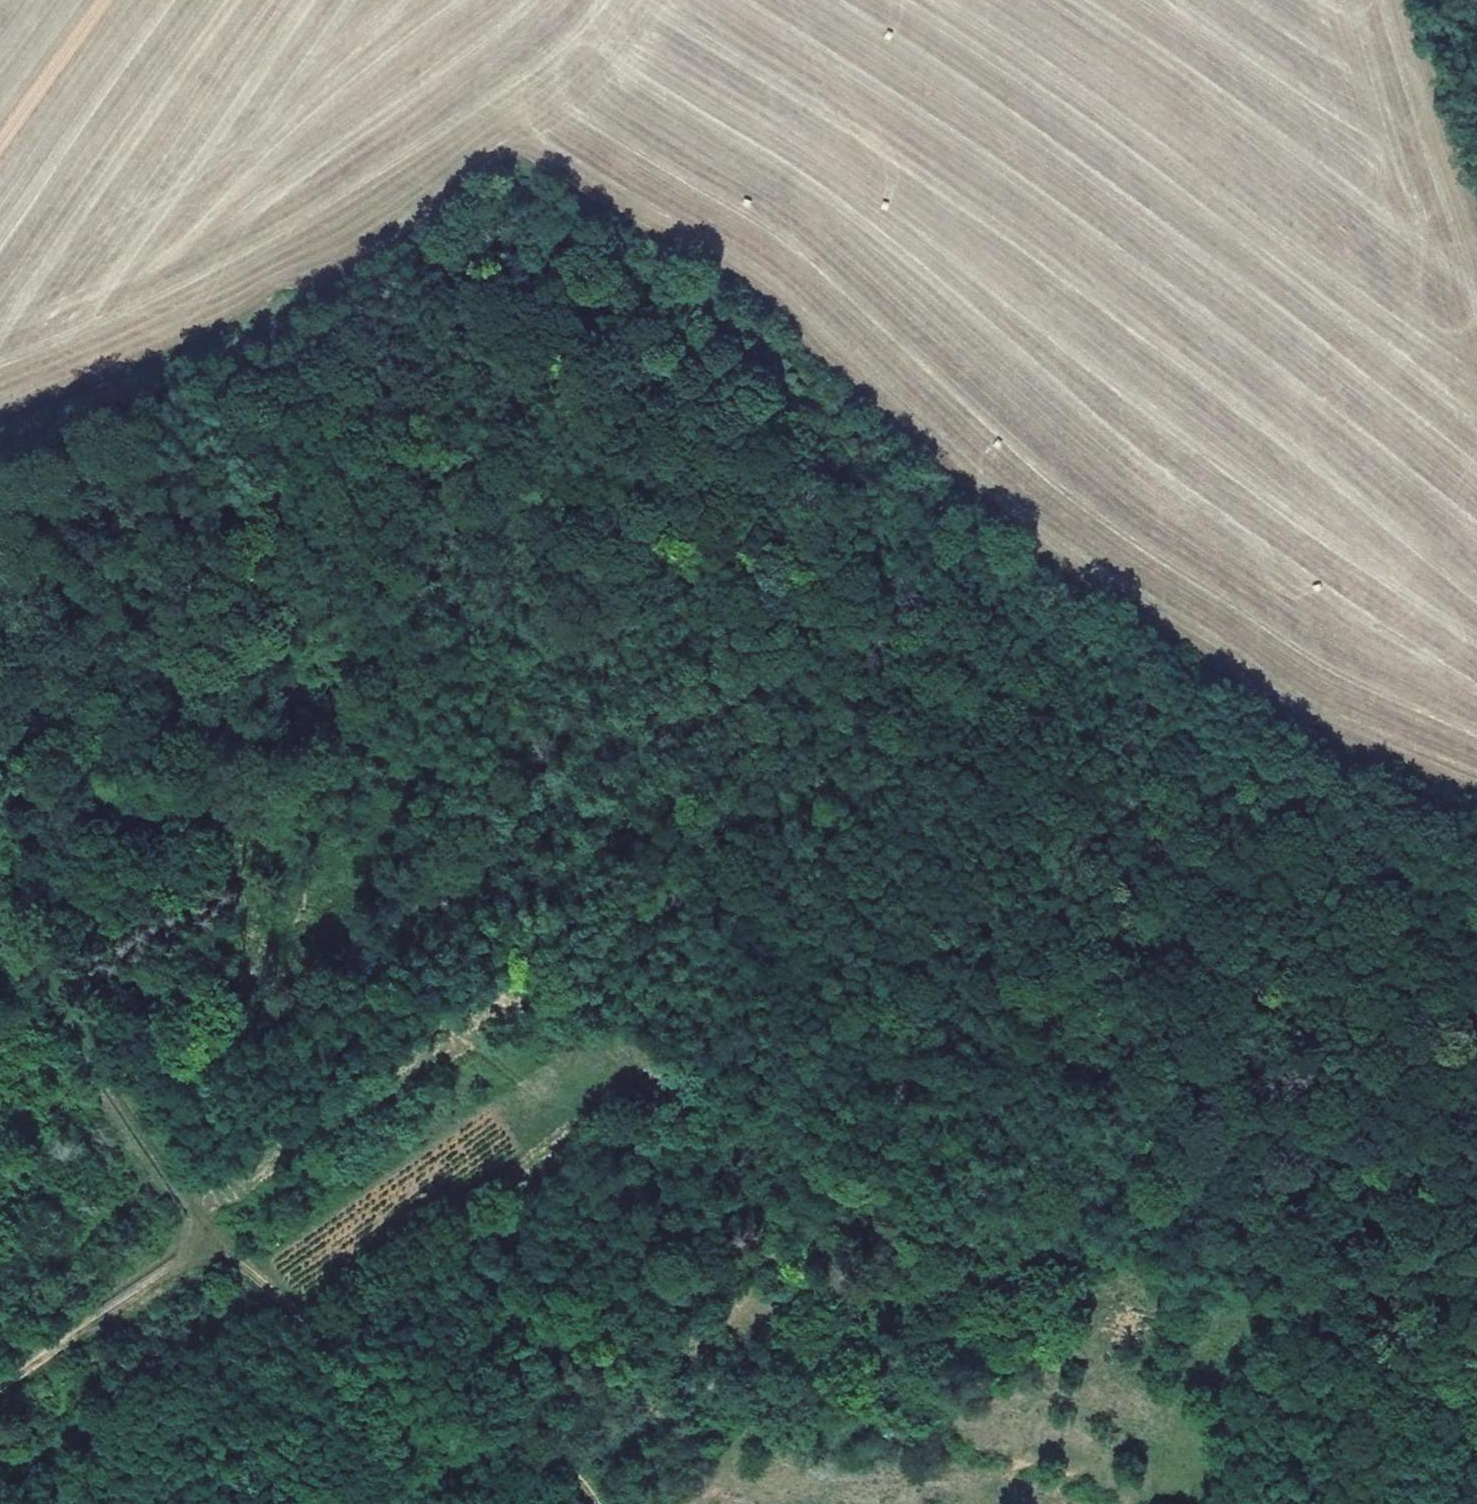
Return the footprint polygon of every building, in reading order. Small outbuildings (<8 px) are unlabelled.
[(25,1400),(12,1409),(18,1418),(31,1409),(25,1400)]
